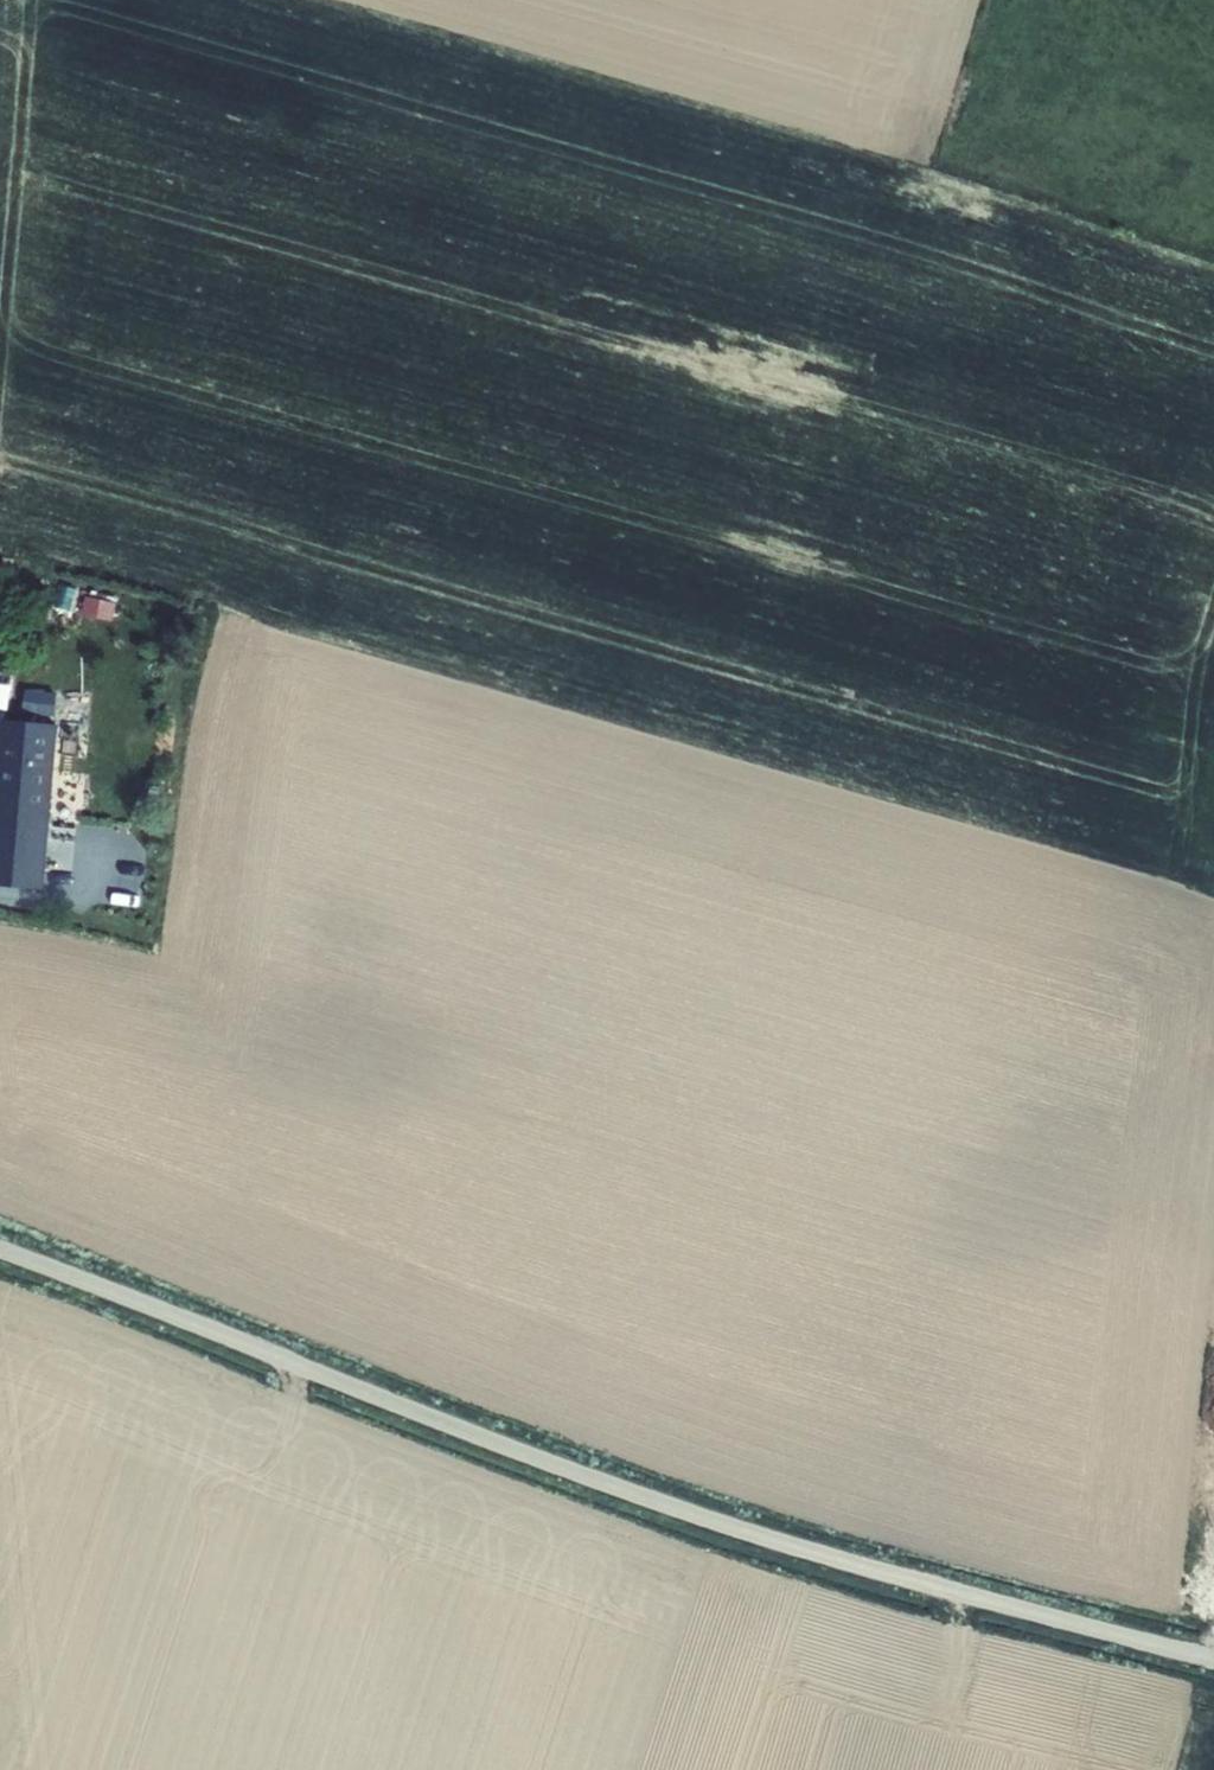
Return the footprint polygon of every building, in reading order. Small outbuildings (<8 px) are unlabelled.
[(15,707),(17,683),(0,681),(0,706),(15,707)] [(29,687),(28,714),(62,715),(63,688),(29,687)] [(64,739),(12,737),(2,901),(54,905),(64,739)]
